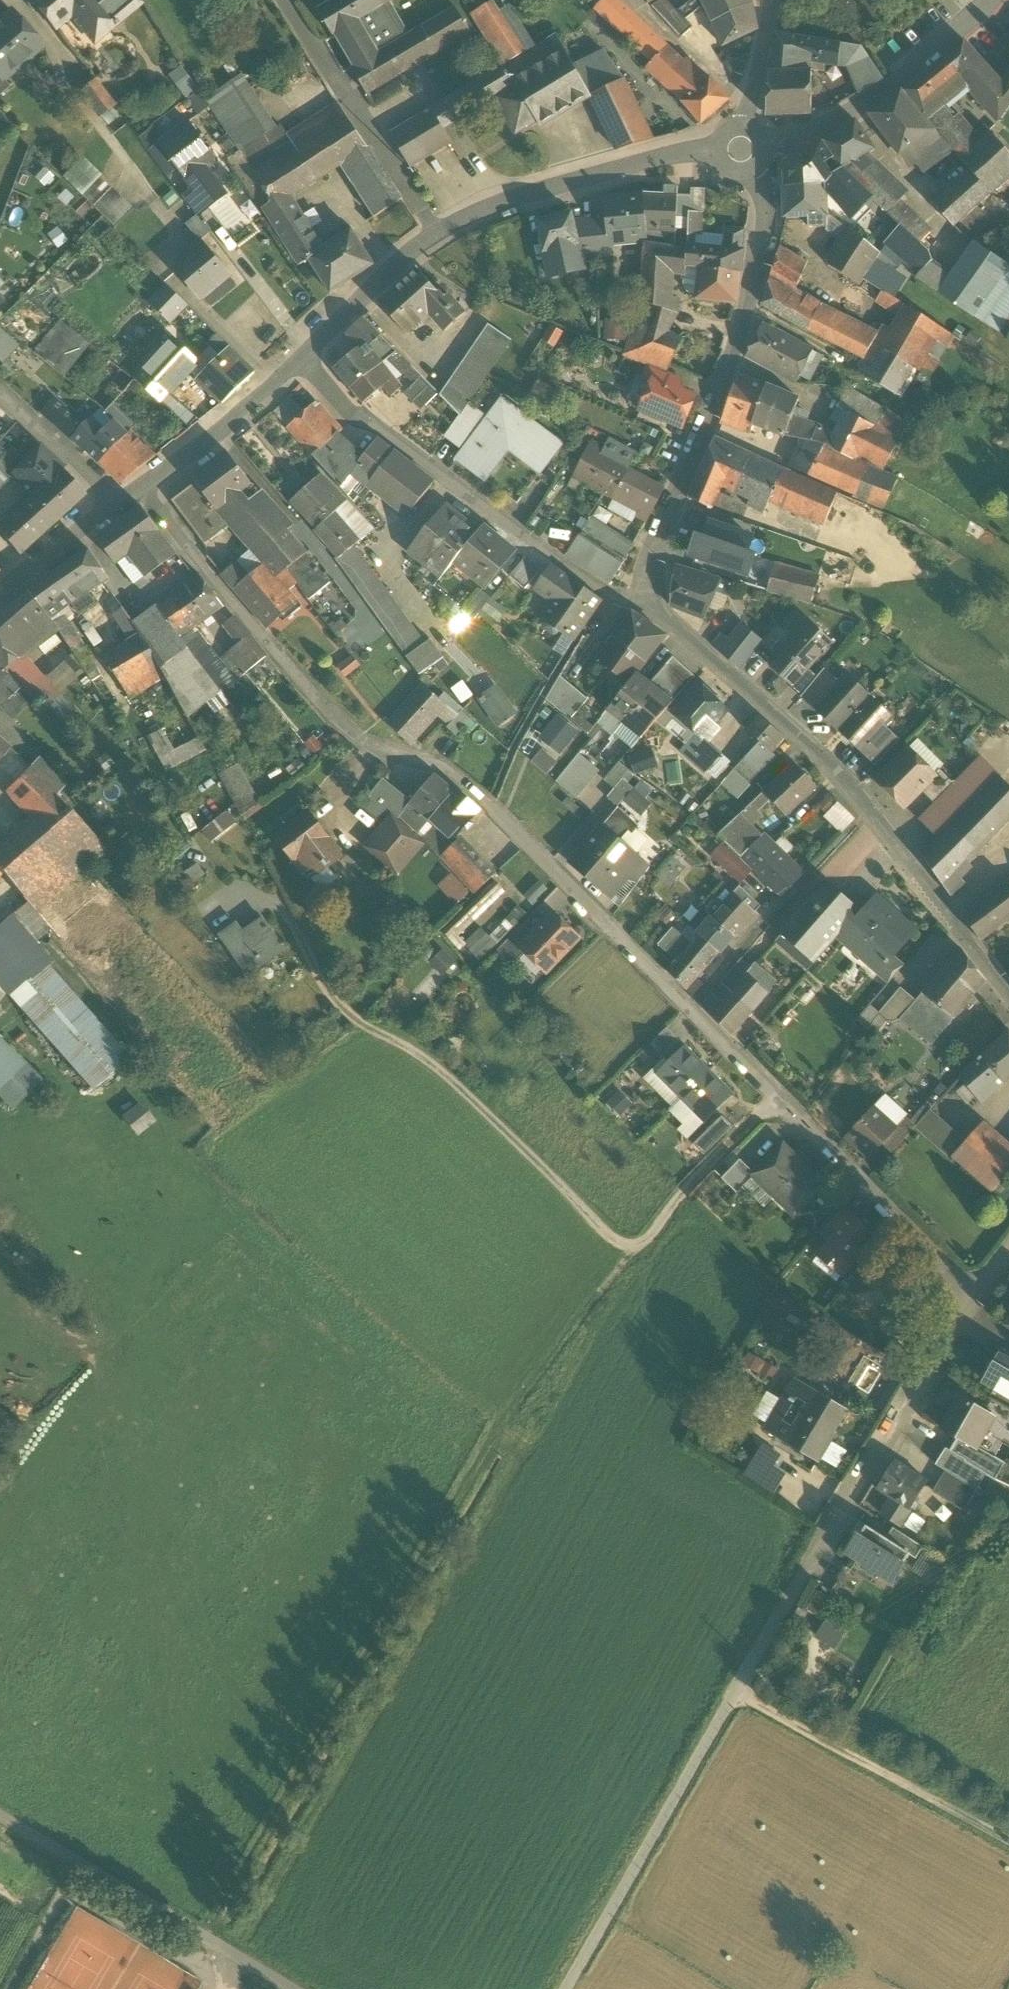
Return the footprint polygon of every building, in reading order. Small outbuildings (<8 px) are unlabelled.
[(102,36),(117,22),(99,0),(33,0),(56,28),(76,11),(89,27),(95,27),(102,36)] [(117,22),(141,2),(140,0),(99,0),(117,22)] [(367,93),(472,33),(456,8),(409,35),(390,1),(391,0),(333,0),(318,9),(333,34),(335,33),(355,67),(352,68),(367,93)] [(507,0),(491,0),(479,9),(472,15),(503,65),(535,46),(529,36),(507,0)] [(479,9),(491,0),(472,0),(479,9)] [(684,101),(710,79),(686,60),(684,62),(618,0),(603,0),(595,8),(653,62),(647,68),(684,101)] [(651,6),(681,38),(693,27),(686,19),(704,5),(705,4),(703,0),(660,0),(651,6)] [(723,46),(758,29),(752,2),(752,0),(703,0),(705,4),(704,5),(723,46)] [(1,79),(2,78),(12,70),(16,70),(29,60),(29,55),(41,46),(12,12),(0,22),(0,24),(0,26),(0,78),(1,79)] [(535,46),(503,65),(515,85),(495,97),(513,128),(519,124),(522,129),(537,121),(540,126),(591,95),(575,67),(556,33),(535,46)] [(776,33),(770,72),(806,71),(808,60),(798,58),(802,37),(776,33)] [(847,45),(802,37),(798,58),(808,60),(845,66),(847,45)] [(1002,83),(965,41),(943,59),(959,77),(998,121),(1008,106),(1008,74),(1002,83)] [(845,66),(851,66),(860,93),(884,79),(862,47),(847,45),(845,66)] [(575,67),(591,95),(623,79),(605,52),(595,57),(575,67)] [(943,59),(931,69),(946,86),(959,77),(943,59)] [(480,106),(495,97),(515,85),(503,65),(469,86),(480,106)] [(904,91),(960,157),(974,146),(938,105),(938,93),(946,86),(931,69),(904,91)] [(812,71),(806,71),(770,72),(767,111),(766,116),(812,114),(812,71)] [(240,151),(278,127),(243,74),(206,99),(240,151)] [(0,80),(0,95),(9,87),(2,78),(1,79),(0,80)] [(653,140),(623,79),(591,95),(617,150),(653,140)] [(683,102),(702,124),(729,100),(710,79),(684,101),(683,102)] [(79,91),(99,117),(114,106),(94,80),(79,91)] [(469,86),(432,109),(444,128),(480,106),(469,86)] [(869,114),(900,155),(906,151),(906,129),(922,116),(901,91),(869,114)] [(323,130),(346,115),(338,102),(288,135),(293,142),(294,142),(320,125),(323,130)] [(390,133),(411,167),(452,142),(444,128),(432,109),(431,108),(390,133)] [(320,125),(294,142),(316,175),(338,162),(365,143),(346,115),(323,130),(320,125)] [(906,151),(921,169),(948,147),(922,116),(906,129),(906,151)] [(194,188),(209,208),(226,194),(204,165),(215,157),(188,121),(158,144),(193,189),(194,188)] [(833,158),(841,169),(863,156),(873,149),(856,121),(822,141),(833,158)] [(516,133),(522,129),(519,124),(513,128),(516,133)] [(240,151),(252,169),(293,142),(288,135),(281,125),(278,127),(240,151)] [(974,146),(960,157),(962,159),(961,160),(970,171),(991,193),(996,190),(1008,178),(1008,154),(990,132),(974,146)] [(822,141),(814,149),(824,164),(833,158),(822,141)] [(294,142),(293,142),(252,169),(273,201),(264,207),(264,208),(300,265),(309,259),(308,258),(323,248),(288,193),(316,175),(294,142)] [(402,200),(365,143),(338,162),(375,217),(402,200)] [(834,174),(824,164),(814,149),(793,151),(790,149),(783,150),(780,154),(780,162),(783,164),(784,187),(825,185),(825,191),(828,191),(848,213),(861,200),(834,174)] [(262,210),(264,208),(264,207),(273,201),(252,169),(240,151),(228,158),(262,210)] [(63,176),(115,225),(134,205),(81,156),(63,176)] [(867,193),(889,214),(899,203),(906,197),(863,156),(841,169),(867,193)] [(841,169),(834,174),(861,200),(867,193),(841,169)] [(954,226),(991,193),(970,171),(934,204),(954,226)] [(784,217),(804,217),(825,216),(827,216),(827,214),(825,191),(825,185),(784,187),(783,187),(784,217)] [(642,197),(645,231),(676,232),(677,195),(676,195),(677,187),(664,186),(664,194),(642,193),(642,197)] [(183,197),(198,216),(209,208),(194,188),(193,189),(183,197)] [(689,212),(701,213),(702,189),(690,189),(689,212)] [(629,238),(646,237),(645,231),(642,197),(607,200),(608,218),(610,240),(612,240),(616,239),(620,244),(627,243),(629,238)] [(931,233),(899,203),(889,214),(902,225),(921,244),(931,233)] [(537,220),(548,271),(570,266),(565,246),(577,243),(578,243),(577,236),(574,222),(572,212),(537,220)] [(687,246),(693,246),(695,235),(700,235),(701,213),(689,212),(687,246)] [(825,230),(840,240),(847,229),(827,214),(827,216),(825,216),(825,228),(825,230)] [(210,232),(198,216),(188,224),(200,240),(210,232)] [(825,228),(825,216),(804,217),(805,229),(825,228)] [(586,220),(589,234),(592,247),(612,246),(612,240),(610,240),(608,218),(586,220)] [(586,220),(574,222),(577,236),(589,234),(586,220)] [(921,244),(902,225),(888,243),(921,273),(932,260),(926,248),(921,244)] [(725,229),(722,250),(741,252),(743,231),(725,229)] [(847,229),(840,240),(826,261),(827,266),(859,286),(864,279),(877,259),(880,253),(847,229)] [(309,259),(331,293),(374,265),(371,261),(351,230),(323,248),(308,258),(309,259)] [(675,249),(676,232),(645,231),(646,237),(647,244),(675,249)] [(594,257),(592,247),(589,234),(577,236),(578,243),(577,243),(581,260),(594,257)] [(178,270),(200,296),(228,272),(200,240),(189,249),(195,256),(178,270)] [(973,243),(952,274),(939,293),(974,317),(1008,266),(994,256),(973,243)] [(644,269),(642,285),(667,294),(670,270),(686,271),(687,267),(685,267),(687,250),(675,249),(647,244),(645,244),(644,269)] [(742,251),(741,252),(722,250),(693,246),(687,246),(687,250),(685,267),(687,267),(698,268),(740,273),(742,251)] [(762,303),(807,331),(822,307),(794,293),(804,269),(809,272),(811,268),(779,248),(770,276),(762,303)] [(877,259),(864,279),(884,291),(894,298),(907,278),(877,259)] [(916,278),(939,293),(952,274),(932,260),(921,273),(916,278)] [(1008,266),(974,317),(1000,333),(1008,320),(1008,266)] [(737,304),(740,273),(698,268),(695,300),(737,304)] [(380,303),(407,334),(428,315),(444,333),(465,314),(448,295),(444,299),(418,269),(380,303)] [(228,272),(200,296),(203,300),(231,276),(228,272)] [(148,303),(169,323),(187,305),(167,284),(148,303)] [(667,302),(667,294),(642,285),(641,302),(626,349),(671,367),(681,342),(664,335),(676,305),(667,302)] [(876,303),(899,317),(906,306),(894,298),(884,291),(876,303)] [(877,336),(872,344),(913,369),(935,382),(962,340),(907,306),(892,332),(882,327),(877,336)] [(877,336),(822,307),(807,331),(863,359),(872,344),(877,336)] [(334,368),(350,388),(383,362),(374,351),(386,341),(363,318),(347,334),(360,347),(334,368)] [(33,352),(107,412),(114,404),(134,379),(59,322),(33,352)] [(2,358),(19,341),(0,324),(0,356),(2,358)] [(460,415),(467,406),(488,374),(512,340),(488,324),(440,395),(459,415),(460,415)] [(745,358),(794,384),(813,349),(762,324),(745,358)] [(551,325),(543,340),(555,347),(563,332),(551,325)] [(228,345),(215,332),(209,341),(211,343),(222,354),(228,348),(228,345)] [(160,401),(169,390),(188,369),(196,360),(172,340),(137,380),(138,381),(160,401)] [(383,362),(391,356),(397,352),(386,341),(374,351),(383,362)] [(188,369),(197,378),(222,354),(211,343),(196,360),(188,369)] [(896,395),(913,369),(872,344),(863,359),(856,371),(896,395)] [(197,378),(222,403),(254,372),(228,348),(222,354),(197,378)] [(391,356),(403,368),(404,366),(407,369),(411,366),(397,352),(391,356)] [(402,386),(383,362),(350,388),(363,403),(383,386),(391,396),(402,386)] [(654,381),(674,389),(679,378),(649,365),(644,378),(653,382),(654,381)] [(422,377),(411,366),(407,369),(404,366),(403,368),(417,382),(422,377)] [(749,435),(753,426),(768,385),(738,375),(720,422),(749,435)] [(405,394),(413,401),(429,385),(422,377),(417,382),(405,394)] [(641,410),(682,427),(694,398),(674,389),(654,381),(653,382),(641,410)] [(439,394),(429,385),(413,401),(422,410),(439,394)] [(799,399),(768,385),(753,426),(785,438),(785,437),(791,420),(797,404),(799,399)] [(178,400),(169,390),(160,401),(168,409),(168,408),(178,400)] [(831,420),(842,427),(849,415),(859,399),(847,393),(831,420)] [(849,415),(876,429),(887,411),(861,395),(859,399),(849,415)] [(275,412),(283,421),(299,405),(291,397),(275,412)] [(502,399),(496,407),(508,416),(514,408),(502,399)] [(42,413),(70,439),(71,439),(83,426),(54,400),(42,413)] [(199,419),(178,400),(168,408),(190,429),(199,419)] [(289,427),(314,455),(333,438),(342,430),(316,400),(289,427)] [(87,451),(99,463),(99,462),(131,432),(136,427),(114,404),(107,412),(105,413),(114,422),(105,430),(92,417),(83,426),(71,439),(85,453),(87,451)] [(445,435),(465,449),(486,420),(467,406),(460,415),(445,435)] [(462,463),(478,475),(485,465),(493,471),(501,460),(498,457),(508,443),(522,454),(520,457),(541,473),(562,444),(514,408),(508,416),(496,407),(486,420),(465,449),(470,453),(462,463)] [(100,408),(92,417),(105,430),(114,422),(105,413),(100,408)] [(910,425),(887,411),(876,429),(900,441),(910,425)] [(883,471),(900,441),(876,429),(849,415),(842,427),(836,437),(830,447),(869,468),(871,465),(883,471)] [(826,446),(830,447),(836,437),(817,425),(796,419),(791,420),(785,437),(805,441),(825,445),(826,446)] [(99,462),(122,484),(156,457),(131,432),(99,462)] [(31,438),(5,465),(10,469),(6,474),(10,478),(11,478),(40,447),(31,438)] [(346,492),(359,480),(352,474),(359,464),(333,438),(314,455),(346,492)] [(690,496),(712,505),(718,492),(723,482),(735,488),(733,491),(750,500),(765,461),(715,438),(701,468),(696,482),(690,496)] [(378,439),(359,464),(352,474),(359,480),(366,486),(394,451),(378,439)] [(609,439),(604,448),(605,449),(602,455),(628,469),(637,454),(609,439)] [(575,476),(614,497),(628,469),(602,455),(605,449),(604,448),(592,441),(575,476)] [(805,441),(800,452),(819,457),(825,445),(805,441)] [(823,482),(854,495),(869,468),(830,447),(826,446),(825,445),(819,457),(831,464),(823,482)] [(11,478),(31,497),(32,498),(60,469),(63,467),(40,446),(40,447),(11,478)] [(457,459),(462,463),(470,453),(465,449),(457,459)] [(371,489),(405,516),(408,515),(433,482),(397,454),(394,451),(366,486),(360,494),(365,497),(371,489)] [(831,464),(819,457),(800,452),(792,469),(823,482),(831,464)] [(196,483),(216,510),(246,487),(250,484),(227,453),(193,478),(196,483)] [(10,478),(6,474),(10,469),(5,465),(0,461),(0,474),(7,482),(10,478)] [(764,514),(769,503),(784,470),(765,461),(750,500),(748,507),(764,514)] [(485,465),(478,475),(485,480),(493,471),(485,465)] [(871,465),(869,468),(854,495),(855,498),(873,506),(883,508),(893,489),(897,483),(881,474),(883,471),(871,465)] [(31,497),(28,500),(50,523),(82,493),(60,469),(32,498),(31,497)] [(628,469),(614,497),(638,510),(649,516),(664,489),(628,469)] [(769,503),(823,527),(837,493),(792,474),(784,470),(769,503)] [(291,502),(315,529),(330,515),(345,499),(321,474),(291,502)] [(177,498),(208,540),(229,524),(216,510),(196,483),(177,498)] [(254,498),(246,487),(216,510),(229,524),(252,550),(265,564),(266,563),(277,576),(285,570),(288,574),(296,584),(309,600),(330,583),(287,531),(290,529),(260,494),(254,498)] [(632,522),(635,516),(638,510),(614,497),(608,509),(632,522)] [(330,515),(355,541),(374,528),(345,499),(330,515)] [(50,523),(28,500),(0,525),(0,533),(18,552),(50,523)] [(128,556),(145,577),(177,554),(157,528),(142,507),(139,510),(98,539),(116,564),(118,563),(128,556)] [(447,570),(454,561),(477,532),(446,507),(410,552),(427,565),(432,558),(447,570)] [(649,516),(638,510),(635,516),(645,523),(649,516)] [(355,541),(330,515),(315,529),(315,532),(336,557),(352,544),(355,541)] [(565,556),(609,585),(624,561),(633,545),(588,518),(565,556)] [(747,574),(753,556),(746,553),(751,537),(711,523),(705,539),(698,537),(691,555),(747,574)] [(482,527),(477,532),(454,561),(486,586),(513,552),(482,527)] [(354,585),(357,589),(375,576),(352,544),(336,557),(335,558),(341,568),(354,585)] [(250,577),(265,564),(252,550),(237,563),(250,577)] [(90,551),(54,574),(73,604),(89,592),(108,579),(90,551)] [(135,585),(145,577),(128,556),(118,563),(135,585)] [(525,557),(509,576),(526,589),(541,570),(525,557)] [(441,577),(447,570),(432,558),(427,565),(441,577)] [(222,575),(234,590),(250,577),(237,563),(222,575)] [(234,590),(266,627),(281,615),(298,601),(280,580),(288,574),(285,570),(277,576),(266,563),(265,564),(250,577),(234,590)] [(768,591),(801,601),(809,573),(776,564),(768,591)] [(671,606),(704,618),(708,607),(715,590),(719,579),(676,566),(671,606)] [(568,576),(568,577),(553,567),(545,578),(539,587),(553,597),(540,617),(556,627),(569,635),(575,639),(593,613),(602,600),(568,576)] [(345,592),(354,585),(341,568),(332,574),(345,592)] [(819,576),(809,573),(801,601),(811,603),(819,576)] [(50,620),(73,604),(54,574),(30,591),(50,620)] [(200,575),(172,595),(181,605),(186,602),(201,623),(224,606),(200,575)] [(400,610),(375,576),(357,589),(382,623),(400,610)] [(715,590),(727,595),(733,585),(719,579),(715,590)] [(462,608),(475,619),(478,614),(491,598),(479,589),(462,608)] [(729,596),(727,595),(715,590),(708,607),(722,613),(729,596)] [(48,621),(50,620),(30,591),(8,610),(36,648),(39,646),(56,632),(48,621)] [(89,592),(73,604),(81,615),(98,603),(89,592)] [(157,605),(181,637),(190,631),(201,623),(186,602),(181,605),(172,595),(157,605)] [(478,614),(485,621),(499,604),(491,598),(478,614)] [(281,615),(286,621),(303,606),(298,601),(281,615)] [(168,676),(188,716),(222,691),(213,679),(194,654),(181,637),(157,605),(133,623),(141,635),(147,643),(161,665),(166,674),(168,676)] [(161,665),(147,643),(141,635),(133,623),(125,611),(123,608),(118,613),(118,623),(131,642),(106,657),(132,698),(146,689),(168,676),(166,674),(161,665)] [(0,617),(0,621),(26,655),(36,648),(8,610),(0,617)] [(424,643),(400,610),(382,623),(406,657),(424,643)] [(633,613),(615,637),(646,661),(666,636),(633,613)] [(55,625),(77,655),(88,647),(91,645),(84,637),(87,635),(71,614),(55,625)] [(224,625),(240,644),(249,637),(250,637),(234,617),(224,625)] [(6,671),(26,655),(0,621),(0,664),(6,671)] [(713,646),(739,668),(761,642),(762,640),(743,624),(730,640),(722,634),(713,646)] [(809,624),(795,639),(816,658),(829,643),(809,624)] [(550,636),(563,644),(569,635),(556,627),(550,636)] [(193,635),(190,631),(181,637),(194,654),(207,644),(198,632),(193,635)] [(64,642),(56,632),(39,646),(46,655),(64,642)] [(266,657),(249,637),(240,644),(229,653),(247,673),(266,657)] [(606,666),(628,683),(636,674),(646,661),(615,637),(593,665),(603,671),(606,666)] [(406,657),(421,677),(431,669),(444,658),(430,639),(424,643),(406,657)] [(807,667),(816,658),(795,639),(770,665),(789,683),(791,684),(807,667)] [(194,654),(213,679),(227,669),(207,644),(194,654)] [(94,655),(88,647),(77,655),(82,663),(94,655)] [(48,704),(49,706),(59,699),(26,655),(6,671),(22,689),(48,704)] [(338,667),(346,677),(360,666),(353,656),(338,667)] [(673,659),(650,685),(673,703),(694,678),(673,659)] [(1,708),(22,689),(6,671),(0,664),(0,707),(1,708)] [(788,684),(802,696),(817,677),(807,667),(791,684),(789,683),(788,684)] [(236,681),(227,669),(213,679),(222,691),(223,692),(236,681)] [(824,669),(817,677),(802,696),(801,697),(815,709),(839,683),(824,669)] [(628,683),(608,709),(624,721),(650,685),(636,674),(628,683)] [(847,674),(843,678),(854,688),(858,684),(847,674)] [(546,699),(571,720),(589,700),(560,676),(546,699)] [(826,719),(838,731),(871,695),(858,684),(854,688),(843,678),(839,683),(815,709),(816,710),(820,706),(830,715),(826,719)] [(497,680),(476,695),(498,725),(518,710),(497,680)] [(703,737),(708,741),(720,728),(715,724),(727,711),(694,680),(668,709),(696,733),(702,738),(703,737)] [(402,709),(423,729),(446,705),(424,685),(402,709)] [(643,736),(673,703),(650,685),(624,721),(643,736)] [(65,695),(49,707),(61,722),(77,711),(65,695)] [(883,707),(871,695),(838,731),(862,753),(886,727),(890,722),(879,711),(883,707)] [(879,711),(890,722),(894,717),(883,707),(879,711)] [(388,723),(409,744),(423,729),(402,709),(388,723)] [(614,734),(624,721),(608,709),(598,722),(614,734)] [(577,730),(556,714),(539,736),(560,753),(577,730)] [(745,758),(760,771),(775,755),(773,753),(786,738),(758,714),(745,728),(760,742),(745,758)] [(632,748),(643,736),(624,721),(614,734),(632,748)] [(587,735),(593,739),(600,730),(594,726),(587,735)] [(862,753),(875,765),(900,740),(886,727),(862,753)] [(164,729),(149,737),(167,771),(206,749),(199,736),(175,750),(164,729)] [(679,751),(705,774),(706,772),(723,754),(708,741),(703,737),(702,738),(696,733),(679,751)] [(920,738),(909,749),(934,775),(940,769),(946,764),(920,738)] [(10,748),(0,739),(0,760),(10,748)] [(651,745),(628,756),(636,773),(659,763),(651,745)] [(897,796),(906,805),(921,790),(936,776),(934,775),(909,749),(878,780),(895,798),(897,796)] [(556,782),(575,797),(598,768),(579,753),(556,782)] [(733,763),(723,754),(706,772),(717,781),(733,763)] [(919,819),(939,839),(955,824),(1000,777),(980,757),(954,784),(935,804),(934,803),(919,819)] [(30,766),(57,793),(66,785),(38,758),(30,766)] [(734,769),(749,783),(760,771),(745,758),(734,769)] [(219,775),(242,816),(260,802),(238,763),(219,775)] [(770,800),(786,817),(818,787),(795,763),(763,793),(770,800)] [(7,793),(32,818),(45,830),(67,808),(55,796),(57,793),(30,766),(7,790),(7,793)] [(934,803),(935,804),(954,784),(940,769),(934,775),(936,776),(921,790),(934,803)] [(419,833),(429,821),(454,792),(434,774),(410,802),(399,815),(400,816),(419,833)] [(607,794),(617,804),(624,797),(641,815),(652,804),(626,776),(607,794)] [(955,824),(976,852),(1008,818),(1008,785),(1000,777),(955,824)] [(399,815),(410,802),(382,779),(360,805),(384,826),(393,815),(398,818),(400,816),(399,815)] [(457,789),(454,792),(429,821),(452,842),(456,837),(480,810),(457,789)] [(739,816),(751,827),(763,815),(759,811),(770,800),(763,793),(739,816)] [(824,817),(841,833),(855,819),(838,802),(824,817)] [(602,826),(620,842),(628,833),(631,835),(639,826),(618,807),(602,826)] [(67,808),(45,830),(32,818),(0,847),(0,870),(27,903),(35,912),(106,850),(67,808)] [(202,830),(212,843),(236,824),(226,812),(202,830)] [(297,862),(311,879),(341,856),(328,839),(329,838),(309,812),(277,837),(297,863),(297,862)] [(367,846),(398,872),(416,851),(412,848),(420,838),(398,818),(393,815),(384,826),(367,846)] [(718,834),(741,857),(760,837),(751,827),(739,816),(718,834)] [(459,840),(456,837),(452,842),(429,821),(419,833),(441,857),(459,840)] [(955,873),(976,852),(955,824),(939,839),(923,856),(943,885),(955,873)] [(573,860),(607,888),(623,869),(636,855),(620,842),(602,826),(573,860)] [(741,857),(752,867),(774,844),(771,841),(763,834),(760,837),(741,857)] [(441,857),(475,893),(493,876),(476,858),(459,840),(441,857)] [(720,863),(730,853),(721,844),(711,855),(720,863)] [(803,873),(774,844),(752,867),(781,895),(803,873)] [(521,852),(505,869),(522,884),(538,868),(521,852)] [(720,863),(741,882),(751,872),(730,853),(720,863)] [(623,869),(638,882),(642,878),(650,867),(636,855),(623,869)] [(658,877),(670,888),(685,868),(674,857),(658,877)] [(198,864),(185,873),(191,883),(205,874),(198,864)] [(623,869),(607,888),(623,902),(638,882),(623,869)] [(437,882),(455,902),(468,890),(450,871),(437,882)] [(943,885),(950,895),(964,883),(955,873),(943,885)] [(474,964),(497,942),(476,920),(507,891),(495,879),(441,930),(474,964)] [(838,929),(844,934),(849,928),(869,906),(859,897),(852,905),(846,900),(827,883),(782,933),(812,959),(838,929)] [(981,940),(1008,918),(1008,883),(964,916),(981,940)] [(739,886),(734,892),(752,909),(758,904),(739,886)] [(471,889),(455,904),(460,910),(476,895),(471,889)] [(724,902),(712,917),(734,936),(755,912),(752,909),(734,892),(724,902)] [(853,892),(846,900),(852,905),(859,897),(853,892)] [(680,894),(673,904),(691,918),(698,909),(680,894)] [(706,911),(712,917),(724,902),(718,897),(706,911)] [(869,906),(849,928),(866,942),(868,940),(889,958),(887,961),(888,962),(893,956),(916,930),(914,929),(913,931),(892,913),(894,911),(878,897),(869,906)] [(30,944),(49,929),(35,912),(27,903),(0,925),(0,986),(6,992),(90,1088),(126,1055),(30,944)] [(706,911),(703,909),(690,925),(699,933),(712,917),(706,911)] [(914,929),(894,911),(892,913),(913,931),(914,929)] [(526,952),(546,971),(579,938),(553,913),(533,934),(521,947),(522,948),(526,952)] [(720,952),(734,936),(712,917),(699,933),(720,952)] [(221,935),(249,974),(264,964),(260,958),(280,944),(263,919),(249,929),(251,932),(245,936),(237,924),(221,935)] [(497,951),(509,962),(522,948),(521,947),(533,934),(523,924),(497,951)] [(658,944),(676,959),(690,943),(672,928),(658,944)] [(879,972),(888,962),(887,961),(889,958),(868,940),(866,942),(849,928),(844,934),(841,938),(878,971),(879,972)] [(838,929),(812,959),(815,962),(838,936),(841,938),(844,934),(838,929)] [(697,978),(720,952),(699,933),(690,943),(676,959),(666,970),(692,995),(703,983),(697,978)] [(260,958),(264,964),(285,949),(280,944),(260,958)] [(444,948),(431,960),(443,973),(456,961),(444,948)] [(512,965),(526,952),(522,948),(509,962),(512,965)] [(961,949),(922,993),(954,1018),(985,980),(961,949)] [(876,973),(889,984),(904,966),(893,956),(888,962),(879,972),(878,971),(876,973)] [(721,983),(731,991),(746,973),(747,974),(752,967),(742,959),(721,983)] [(747,974),(768,992),(778,981),(756,963),(752,967),(747,974)] [(731,991),(730,992),(752,1011),(768,992),(747,974),(746,973),(731,991)] [(902,989),(881,1013),(889,1020),(895,1026),(900,1020),(916,1000),(902,989)] [(730,992),(721,1003),(711,1015),(731,1036),(752,1011),(730,992)] [(954,1018),(922,993),(916,1000),(900,1020),(932,1045),(954,1018)] [(701,1006),(711,1015),(721,1003),(712,994),(701,1006)] [(871,1005),(858,1021),(867,1028),(880,1013),(871,1005)] [(881,1013),(867,1029),(876,1036),(889,1020),(881,1013)] [(650,1044),(663,1057),(679,1042),(681,1040),(668,1027),(650,1044)] [(982,1056),(1004,1083),(1008,1079),(1008,1033),(982,1056)] [(12,1109),(39,1080),(0,1038),(0,1097),(12,1109)] [(658,1073),(684,1047),(679,1042),(663,1057),(653,1068),(658,1073)] [(658,1073),(682,1097),(708,1071),(684,1047),(658,1073)] [(982,1102),(1004,1083),(982,1056),(980,1055),(960,1077),(982,1102)] [(658,1073),(653,1068),(643,1078),(672,1107),(681,1097),(682,1097),(658,1073)] [(732,1095),(708,1071),(682,1097),(681,1097),(706,1121),(732,1095)] [(633,1103),(620,1090),(607,1103),(620,1116),(633,1103)] [(895,1128),(909,1113),(886,1092),(873,1108),(895,1128)] [(688,1140),(706,1121),(681,1097),(672,1107),(669,1110),(683,1125),(678,1130),(688,1140)] [(139,1105),(123,1117),(136,1133),(152,1120),(139,1105)] [(847,1136),(870,1156),(884,1140),(895,1128),(873,1108),(847,1136)] [(909,1113),(895,1128),(884,1140),(894,1149),(914,1127),(919,1122),(909,1113)] [(952,1160),(954,1157),(953,1156),(963,1145),(927,1114),(919,1122),(915,1127),(952,1160)] [(698,1147),(705,1154),(733,1125),(723,1115),(694,1143),(698,1147)] [(1008,1171),(1008,1146),(985,1123),(963,1145),(953,1156),(954,1157),(992,1190),(1008,1171)] [(758,1144),(741,1160),(755,1175),(772,1158),(758,1144)] [(775,1196),(794,1215),(824,1185),(784,1146),(772,1158),(755,1175),(754,1176),(775,1196)] [(690,1156),(696,1162),(705,1154),(698,1147),(690,1156)] [(721,1179),(736,1194),(743,1187),(754,1176),(755,1175),(741,1160),(740,1160),(721,1179)] [(763,1208),(775,1196),(754,1176),(743,1187),(763,1208)] [(822,1232),(831,1240),(846,1222),(837,1214),(822,1232)] [(850,1217),(846,1222),(853,1227),(857,1222),(850,1217)] [(838,1269),(844,1274),(875,1237),(857,1222),(853,1227),(846,1222),(831,1240),(822,1250),(837,1263),(838,1269)] [(837,1282),(844,1274),(838,1269),(837,1263),(822,1250),(813,1261),(837,1282)] [(1008,1396),(1008,1361),(998,1355),(983,1381),(1008,1396)] [(847,1409),(817,1391),(795,1378),(782,1400),(771,1417),(764,1429),(786,1442),(818,1462),(820,1458),(831,1440),(829,1439),(847,1409)] [(771,1417),(782,1400),(767,1391),(757,1408),(771,1417)] [(953,1436),(975,1448),(975,1447),(971,1444),(988,1414),(992,1417),(993,1415),(961,1397),(949,1417),(942,1429),(953,1436)] [(922,1418),(942,1429),(949,1417),(929,1405),(922,1418)] [(971,1444),(975,1447),(992,1417),(988,1414),(971,1444)] [(935,1442),(946,1448),(953,1436),(942,1429),(935,1442)] [(953,1436),(946,1448),(965,1460),(965,1461),(986,1474),(995,1480),(1005,1463),(975,1447),(975,1448),(953,1436)] [(847,1450),(831,1440),(820,1458),(837,1468),(847,1450)] [(764,1444),(744,1473),(774,1493),(788,1473),(779,1467),(785,1457),(764,1444)] [(977,1490),(986,1474),(965,1461),(965,1460),(946,1448),(936,1465),(946,1471),(977,1490)] [(877,1489),(893,1499),(906,1507),(910,1509),(910,1510),(928,1481),(895,1460),(877,1489)] [(946,1471),(933,1491),(964,1510),(977,1490),(946,1471)] [(882,1515),(896,1524),(906,1507),(893,1499),(882,1515)] [(910,1509),(906,1507),(896,1524),(899,1526),(910,1509)] [(878,1571),(892,1581),(905,1561),(909,1554),(910,1553),(886,1538),(866,1526),(859,1537),(858,1536),(848,1552),(864,1563),(862,1566),(876,1574),(878,1571)] [(909,1554),(916,1559),(923,1547),(893,1528),(886,1538),(910,1553),(909,1554)] [(817,1587),(806,1606),(819,1613),(829,1594),(817,1587)] [(824,1615),(814,1634),(836,1647),(847,1627),(824,1615)]
